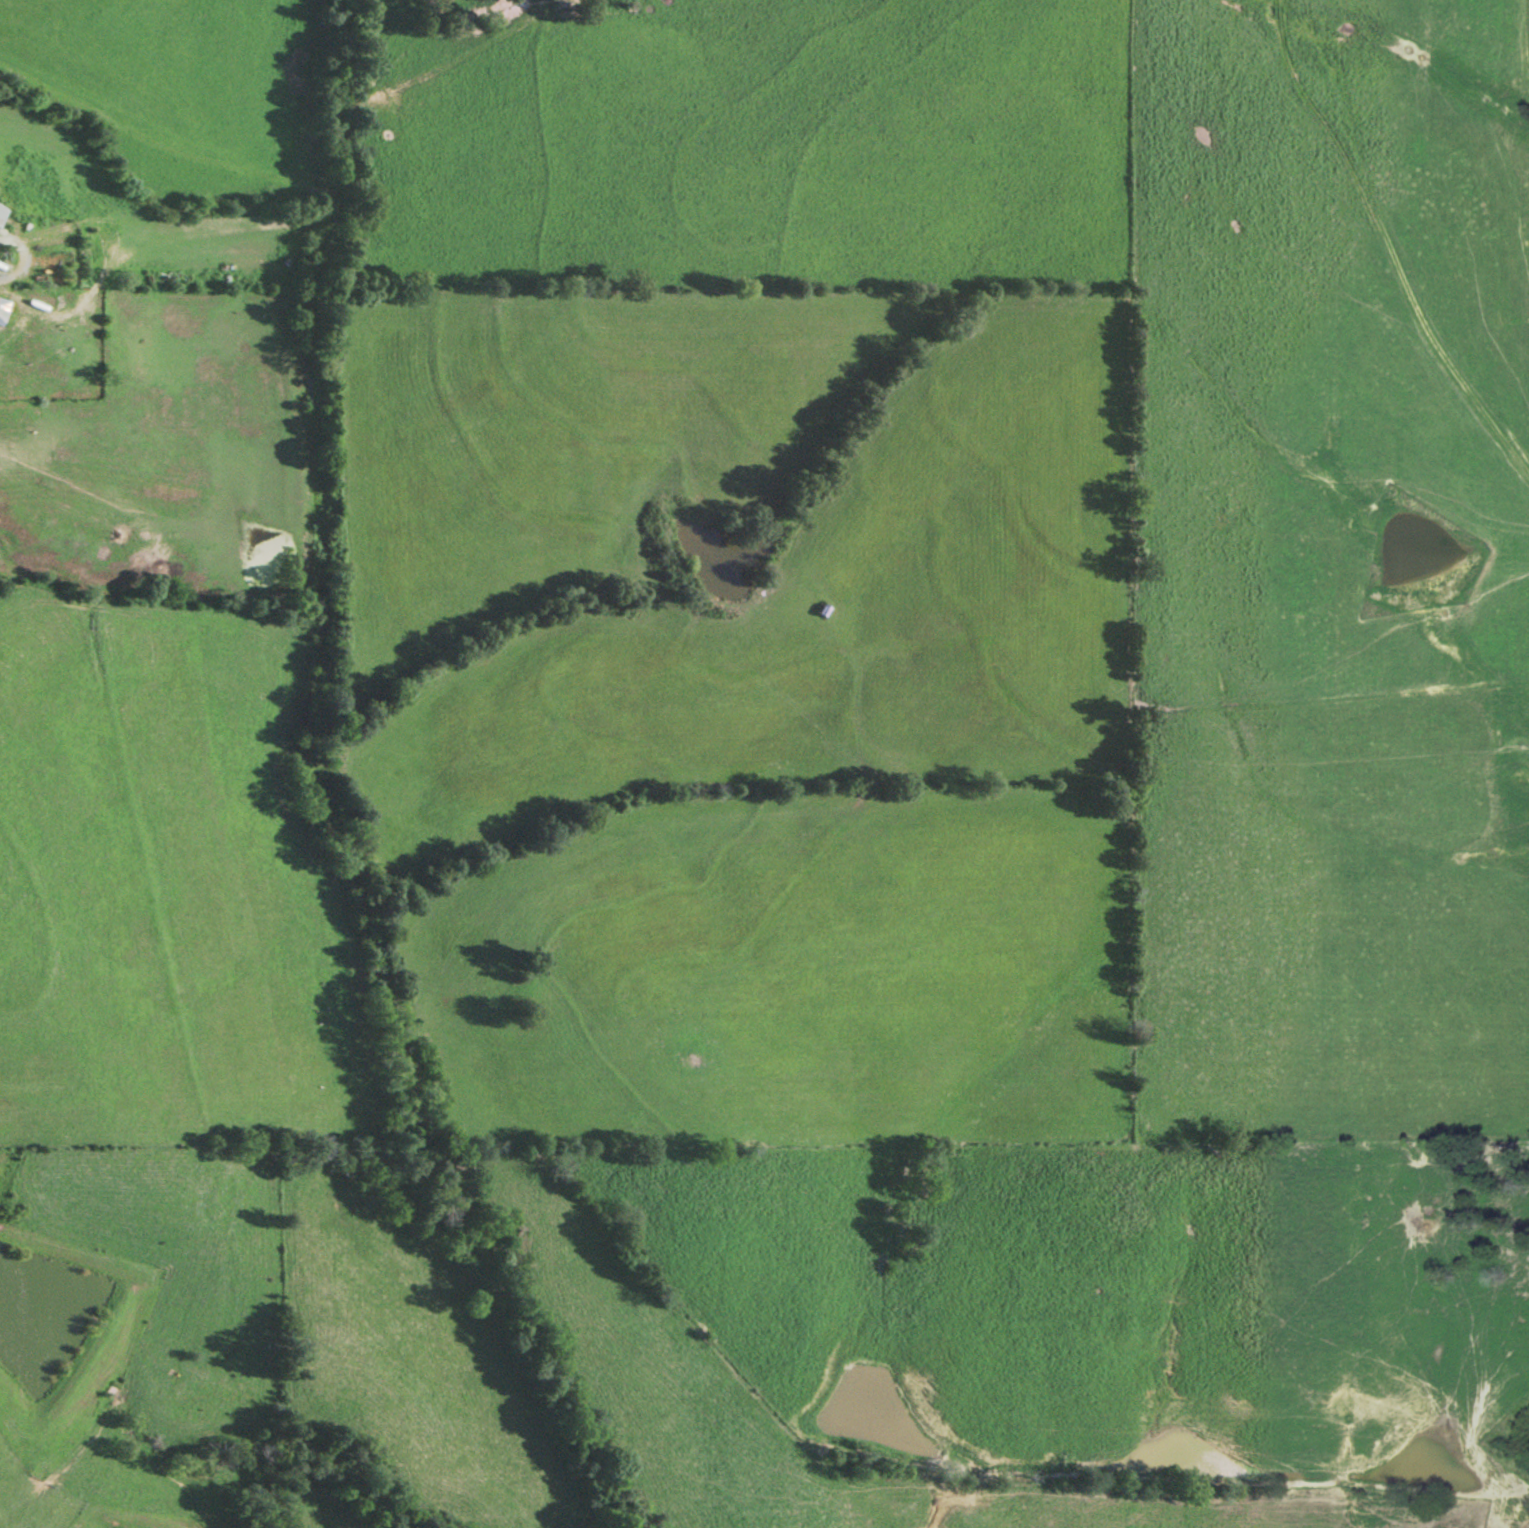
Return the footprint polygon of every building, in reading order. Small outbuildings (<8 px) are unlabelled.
[(50,252),(50,284),(71,284),(71,252),(50,252)] [(0,298),(0,324),(2,325),(8,300),(0,298)]
